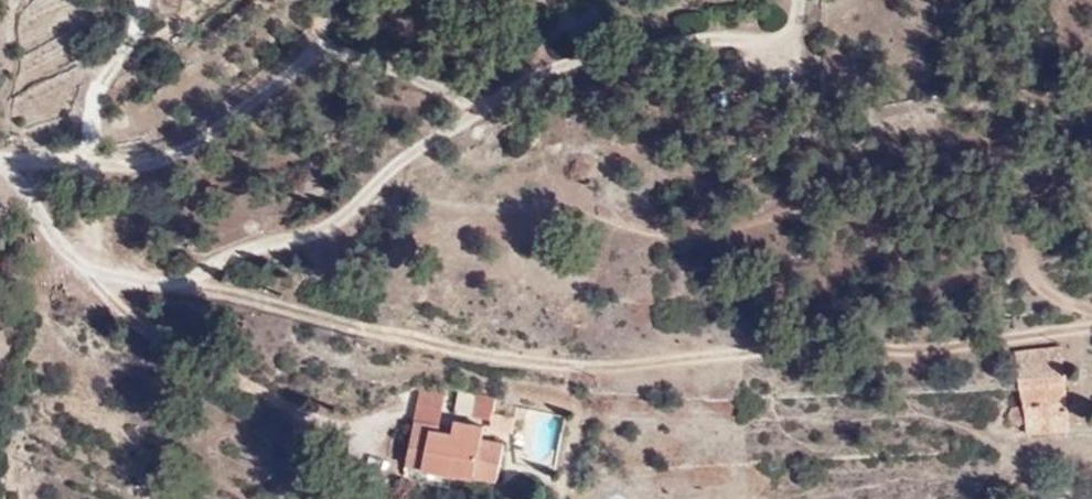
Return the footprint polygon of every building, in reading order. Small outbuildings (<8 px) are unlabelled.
[(1020,348),(1020,354),(1062,354),(1061,344),(1020,348)] [(1069,425),(1062,354),(1020,354),(1023,402),(1019,403),(1015,406),(1015,411),(1016,416),(1020,418),(1024,418),(1026,418),(1028,429),(1069,425)] [(500,483),(507,444),(485,440),(488,427),(458,421),(456,434),(446,432),(447,428),(439,426),(446,389),(425,385),(410,466),(500,483)] [(500,399),(480,396),(475,419),(495,423),(500,399)] [(524,407),(521,420),(530,422),(533,410),(524,407)] [(498,415),(495,427),(518,433),(521,420),(498,415)]
